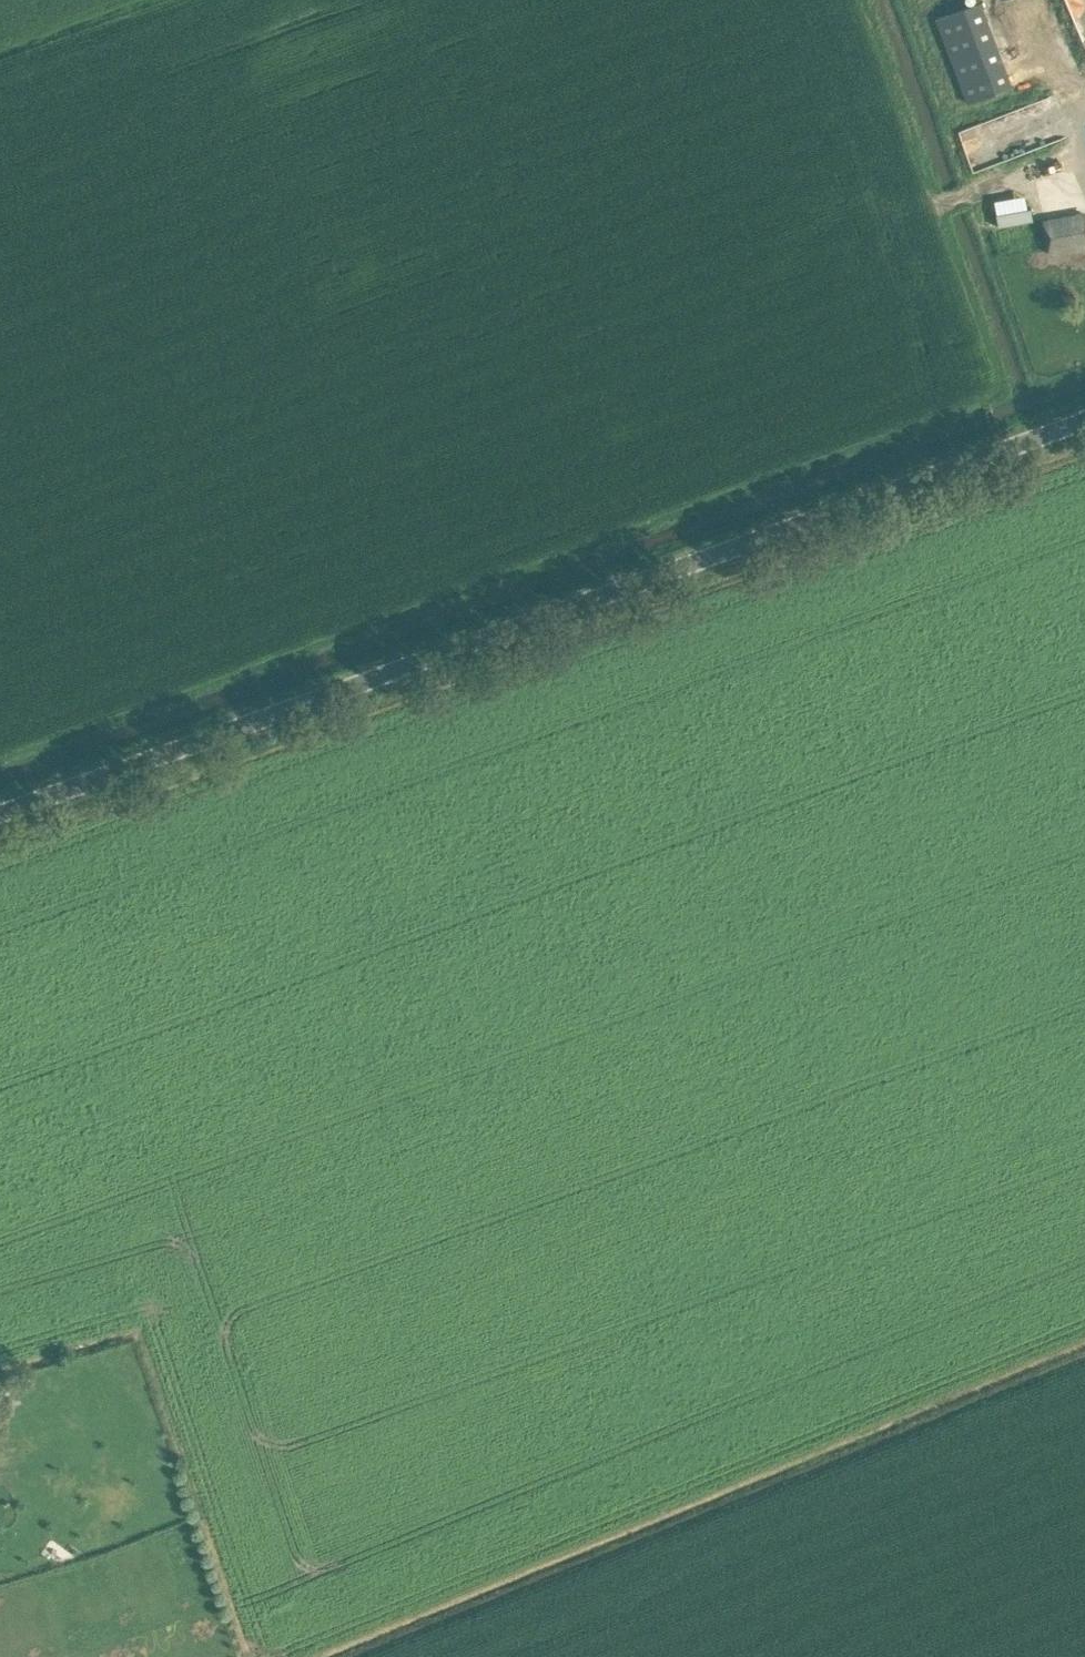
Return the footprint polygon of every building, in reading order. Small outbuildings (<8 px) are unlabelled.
[(1012,85),(982,0),(975,0),(936,14),(966,101),(1012,85)] [(964,128),(975,162),(1071,132),(1061,98),(964,128)] [(1084,248),(1084,212),(1045,214),(1047,250),(1084,248)]
